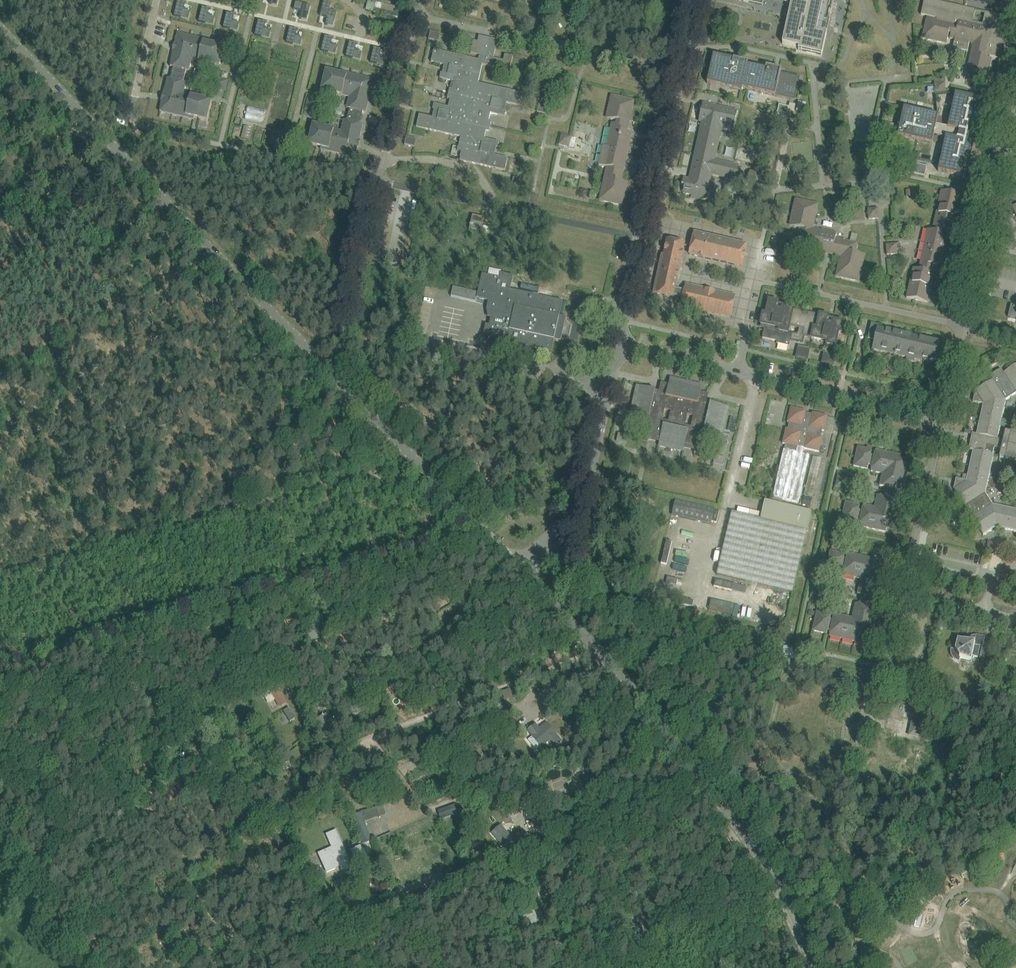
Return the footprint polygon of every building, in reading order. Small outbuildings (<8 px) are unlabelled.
[(791,1),(782,44),(798,48),(798,50),(821,55),(822,55),(828,26),(818,24),(820,17),(823,0),(785,0),(791,1)] [(921,15),(937,19),(936,20),(933,19),(927,18),(925,24),(923,33),(922,39),(928,40),(940,43),(946,44),(948,38),(949,33),(951,34),(950,39),(954,40),(952,48),(967,52),(969,43),(973,44),(966,72),(965,78),(970,80),(980,82),(986,83),(987,77),(990,65),(991,59),(985,58),(980,56),(981,54),(1001,59),(1010,18),(985,13),(984,14),(985,14),(981,29),(972,27),(973,23),(972,23),(975,11),(929,0),(924,0),(921,15)] [(188,19),(190,12),(183,10),(185,3),(177,2),(174,16),(188,19)] [(327,18),(325,25),(333,27),(336,12),(329,11),(331,4),(324,2),(320,16),(327,18)] [(295,3),(294,10),(301,12),(299,19),(306,20),(310,6),(295,3)] [(376,3),(374,13),(398,18),(398,14),(381,10),(382,4),(376,3)] [(213,25),(215,18),(208,16),(209,9),(202,8),(199,22),(213,25)] [(234,15),(227,13),(223,28),(237,31),(239,24),(232,22),(234,15)] [(265,23),(258,21),(255,35),(269,38),(271,31),(264,30),(265,23)] [(297,30),(290,28),(286,43),(300,46),(302,39),(295,37),(297,30)] [(430,31),(430,33),(428,39),(439,42),(441,34),(430,31)] [(162,100),(159,111),(194,120),(194,118),(207,121),(212,101),(183,94),(186,83),(183,82),(186,70),(189,71),(191,60),(220,66),(224,47),(212,44),(212,42),(178,33),(175,45),(177,45),(176,50),(174,50),(170,66),(173,67),(170,79),(167,78),(163,95),(165,95),(164,100),(162,100)] [(462,152),(460,161),(505,171),(508,158),(493,155),(494,147),(498,148),(499,142),(484,139),(486,131),(489,132),(491,122),(488,121),(490,113),(505,117),(506,111),(503,111),(504,102),(520,106),(522,94),(478,83),(482,65),(505,70),(506,66),(511,68),(513,57),(505,55),(503,61),(493,59),(498,40),(479,36),(479,37),(482,37),(480,43),(473,41),(471,53),(479,55),(478,60),(434,50),(431,62),(446,66),(444,74),(441,73),(440,78),(454,82),(452,89),(449,89),(447,99),(450,99),(448,107),(434,104),(433,109),(436,110),(434,118),(419,115),(416,127),(461,137),(458,151),(462,152)] [(332,38),(325,37),(321,51),(335,54),(337,47),(330,45),(332,38)] [(356,44),(349,42),(346,57),(360,60),(362,53),(355,51),(356,44)] [(381,50),(374,48),(370,62),(385,66),(386,59),(379,57),(381,50)] [(707,83),(741,91),(742,89),(795,100),(800,77),(780,73),(781,70),(766,67),(765,70),(747,66),(747,63),(713,55),(707,83)] [(313,122),(308,144),(321,147),(320,149),(355,158),(358,146),(356,146),(357,141),(359,141),(363,125),(360,124),(362,112),(366,113),(370,96),(368,96),(369,91),(371,91),(374,80),(339,71),(339,73),(326,70),(321,92),(329,94),(330,92),(349,97),(347,108),(350,109),(347,121),(344,120),(341,131),(322,126),(322,124),(313,122)] [(227,81),(217,79),(215,89),(225,91),(227,81)] [(934,84),(935,94),(946,93),(945,83),(934,84)] [(968,142),(970,133),(975,135),(983,100),(955,94),(947,127),(936,125),(938,116),(903,108),(897,136),(932,144),(934,135),(945,137),(938,171),(966,178),(974,143),(968,142)] [(628,128),(634,101),(611,96),(607,114),(611,120),(617,121),(617,124),(612,123),(607,147),(603,146),(599,166),(607,167),(599,201),(622,206),(626,188),(623,182),(616,180),(617,178),(621,179),(632,133),(627,132),(628,128)] [(308,100),(306,110),(315,112),(318,102),(308,100)] [(539,102),(537,113),(545,114),(547,104),(539,102)] [(683,178),(682,186),(684,186),(683,194),(689,195),(690,194),(693,199),(697,200),(702,196),(703,198),(709,199),(714,201),(716,195),(716,192),(714,191),(715,185),(709,184),(711,175),(727,179),(733,180),(734,178),(739,180),(742,169),(736,167),(737,165),(715,160),(723,127),(734,129),(738,110),(703,102),(699,119),(702,122),(694,156),(696,156),(696,160),(695,160),(693,168),(695,169),(692,181),(691,182),(690,180),(683,178)] [(779,105),(777,115),(786,117),(789,107),(779,105)] [(247,118),(264,122),(267,110),(250,106),(247,118)] [(893,125),(884,123),(881,133),(891,135),(893,125)] [(571,137),(561,135),(559,145),(569,148),(571,137)] [(417,139),(406,137),(404,145),(415,147),(417,139)] [(907,162),(905,172),(925,176),(927,166),(907,162)] [(750,171),(747,181),(758,183),(760,173),(750,171)] [(522,188),(524,180),(513,178),(512,186),(522,188)] [(947,223),(955,225),(962,195),(941,190),(932,231),(931,230),(928,245),(924,244),(919,268),(925,269),(924,271),(913,268),(906,298),(927,302),(935,266),(940,267),(949,225),(947,225),(947,223)] [(859,282),(865,255),(855,253),(857,244),(835,239),(836,233),(821,230),(821,231),(813,229),(818,204),(795,199),(789,226),(800,228),(797,240),(809,243),(807,250),(817,252),(816,255),(821,256),(823,249),(831,251),(831,255),(840,257),(836,276),(859,282)] [(879,219),(878,208),(868,209),(868,220),(879,219)] [(484,218),(472,216),(471,222),(483,224),(484,218)] [(742,267),(747,245),(694,233),(689,255),(742,267)] [(682,283),(676,281),(685,244),(667,240),(664,255),(662,255),(653,293),(673,297),(673,295),(682,297),(680,306),(730,317),(735,296),(685,285),(684,290),(681,289),(682,283)] [(896,244),(886,245),(887,255),(897,254),(896,244)] [(478,293),(477,298),(494,302),(486,337),(516,344),(515,348),(522,350),(523,346),(551,352),(554,340),(557,341),(562,317),(559,316),(563,301),(510,290),(513,276),(501,273),(500,278),(482,274),(478,293)] [(453,287),(451,297),(476,302),(477,298),(478,293),(453,287)] [(802,337),(811,339),(813,329),(817,329),(820,315),(808,313),(807,316),(803,315),(804,312),(781,307),(780,310),(776,309),(778,303),(769,301),(766,315),(763,315),(761,325),(765,326),(762,338),(777,342),(776,344),(789,347),(791,340),(801,342),(802,337)] [(813,329),(811,339),(823,341),(824,338),(828,339),(826,345),(835,347),(838,333),(841,333),(843,323),(832,321),(831,324),(827,323),(828,317),(820,315),(817,329),(813,329)] [(871,323),(867,339),(875,341),(873,350),(907,358),(906,361),(914,363),(914,360),(922,362),(922,359),(935,362),(939,344),(878,329),(879,325),(871,323)] [(796,357),(807,360),(809,349),(799,347),(796,357)] [(822,363),(833,365),(835,355),(825,353),(822,363)] [(973,402),(983,404),(976,434),(997,439),(1006,400),(1015,394),(1015,365),(1004,373),(1001,370),(995,372),(990,377),(993,380),(975,392),(973,401),(973,402)] [(932,382),(934,372),(926,370),(924,380),(932,382)] [(667,393),(641,387),(640,395),(636,394),(632,410),(636,411),(634,419),(644,421),(639,441),(648,443),(650,435),(660,437),(659,445),(683,451),(685,443),(696,446),(694,453),(703,455),(707,436),(717,438),(718,430),(722,431),(726,415),(722,414),(724,406),(699,400),(701,390),(693,389),(694,385),(678,381),(677,385),(669,383),(667,393)] [(805,413),(805,412),(791,408),(787,423),(789,423),(788,430),(786,429),(783,444),(786,445),(804,449),(819,452),(822,438),(820,437),(822,431),(824,431),(827,416),(812,413),(812,415),(805,413)] [(968,450),(973,451),(992,455),(994,447),(1001,449),(999,457),(1005,459),(1005,460),(1015,462),(1015,433),(1011,432),(1011,433),(1005,432),(1003,440),(997,439),(976,434),(972,433),(968,450)] [(803,454),(804,449),(786,445),(784,450),(773,497),(798,503),(809,456),(803,454)] [(850,523),(855,524),(856,520),(860,520),(859,526),(886,532),(886,529),(892,531),(893,526),(895,526),(901,501),(897,500),(899,490),(903,491),(909,466),(906,465),(907,460),(902,459),(903,456),(875,450),(874,456),(870,455),(871,450),(866,449),(858,447),(853,466),(867,469),(868,466),(872,466),(871,471),(882,474),(886,475),(885,476),(883,486),(880,485),(879,486),(885,487),(883,497),(877,495),(877,496),(881,497),(878,508),(875,508),(863,505),(862,511),(858,510),(859,505),(845,502),(841,521),(850,523)] [(953,489),(964,506),(961,509),(963,514),(968,520),(972,518),(983,535),(996,527),(1015,532),(1015,510),(992,504),(985,494),(994,455),(992,455),(973,451),(966,481),(956,479),(953,489)] [(715,455),(713,463),(723,466),(725,458),(715,455)] [(838,477),(836,486),(846,489),(848,479),(838,477)] [(676,499),(672,515),(711,524),(715,508),(676,499)] [(749,517),(732,512),(717,575),(792,593),(812,512),(765,501),(762,513),(750,511),(749,517)] [(995,543),(988,542),(986,551),(993,552),(995,543)] [(869,635),(868,634),(869,629),(872,630),(877,608),(873,607),(875,598),(879,599),(884,577),(881,576),(882,571),(883,571),(885,562),(848,553),(846,559),(843,558),(844,554),(830,551),(826,570),(840,573),(841,569),(844,570),(843,575),(864,580),(861,594),(858,593),(858,594),(861,595),(859,604),(856,603),(855,604),(859,605),(856,619),(834,614),(833,620),(830,619),(831,615),(817,612),(813,631),(827,634),(828,630),(830,631),(829,636),(867,644),(869,635)] [(667,577),(666,583),(676,585),(678,580),(667,577)] [(715,580),(714,587),(732,591),(733,584),(715,580)] [(814,584),(812,594),(822,596),(824,586),(814,584)] [(682,599),(681,605),(692,607),(694,602),(682,599)] [(320,639),(319,635),(320,635),(319,634),(315,623),(305,626),(310,642),(320,639)] [(980,659),(985,637),(976,635),(976,636),(974,636),(972,636),(970,637),(968,639),(968,641),(957,639),(955,650),(951,649),(951,650),(951,653),(951,656),(953,658),(956,661),(959,662),(960,658),(971,660),(972,656),(978,658),(980,647),(982,647),(979,658),(980,659)] [(452,676),(456,680),(469,671),(465,666),(452,676)] [(214,685),(216,689),(222,686),(221,682),(218,675),(210,678),(213,685),(214,685)] [(277,688),(271,691),(276,700),(280,706),(285,703),(277,688)] [(97,694),(99,702),(105,700),(103,692),(97,694)] [(288,709),(283,712),(290,723),(295,720),(288,709)] [(510,718),(503,721),(509,737),(516,734),(510,718)] [(912,722),(909,735),(917,737),(920,724),(912,722)] [(214,723),(201,728),(204,735),(212,731),(211,730),(212,730),(216,728),(214,723)] [(535,726),(530,730),(534,735),(533,736),(528,740),(536,749),(541,745),(541,746),(549,739),(555,746),(560,741),(555,735),(555,734),(547,724),(539,731),(535,726)] [(330,751),(327,756),(333,760),(336,754),(330,751)] [(500,758),(493,762),(496,768),(504,764),(500,758)] [(289,763),(281,766),(284,771),(291,768),(289,763)] [(235,770),(220,775),(223,783),(238,777),(235,770)] [(367,842),(372,840),(364,822),(364,821),(385,814),(383,806),(389,804),(387,800),(380,802),(382,806),(364,811),(351,817),(362,844),(367,842)] [(456,805),(443,809),(445,817),(458,813),(456,805)] [(501,827),(493,833),(509,852),(527,837),(522,830),(511,839),(501,827)] [(328,850),(319,854),(327,872),(336,868),(335,866),(340,864),(342,871),(352,867),(336,831),(327,835),(336,857),(332,859),(328,850)] [(538,836),(529,839),(535,852),(544,849),(538,836)] [(367,842),(362,844),(351,850),(355,859),(371,852),(367,842)] [(924,904),(931,899),(927,892),(917,898),(915,910),(923,911),(924,904)] [(903,904),(893,906),(895,914),(904,912),(903,904)] [(564,907),(554,910),(557,918),(557,919),(567,916),(564,907)] [(522,912),(523,913),(520,915),(525,928),(534,924),(528,911),(524,913),(524,912),(522,912)] [(630,938),(638,935),(635,928),(627,931),(630,938)]
